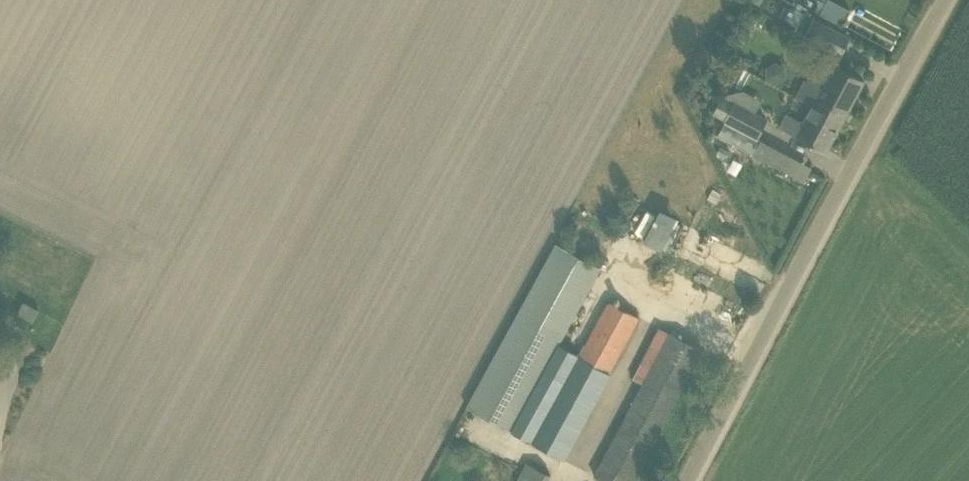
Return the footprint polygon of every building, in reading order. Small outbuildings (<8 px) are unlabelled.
[(814,11),(846,23),(852,6),(837,0),(818,0),(814,11)] [(796,32),(840,57),(851,38),(814,17),(813,17),(813,18),(806,14),(796,32)] [(817,96),(847,111),(863,80),(833,64),(821,88),(805,80),(796,95),(812,104),(817,96)] [(713,112),(726,119),(717,135),(783,169),(790,173),(797,158),(790,155),(757,137),(766,119),(755,113),(736,103),(721,95),(713,112)] [(796,135),(826,150),(847,111),(817,96),(812,104),(803,122),(787,113),(780,126),(796,134),(796,135)] [(669,249),(684,216),(662,206),(647,239),(669,249)] [(718,240),(709,264),(750,280),(760,257),(718,240)] [(559,340),(601,268),(555,243),(516,316),(467,406),(510,430),(516,419),(537,431),(547,414),(525,403),(559,340)] [(40,309),(23,300),(16,313),(33,322),(40,309)] [(579,355),(564,382),(558,393),(589,409),(609,371),(608,370),(638,315),(610,300),(580,356),(579,355)] [(606,480),(633,480),(702,348),(670,331),(595,475),(606,480)]
